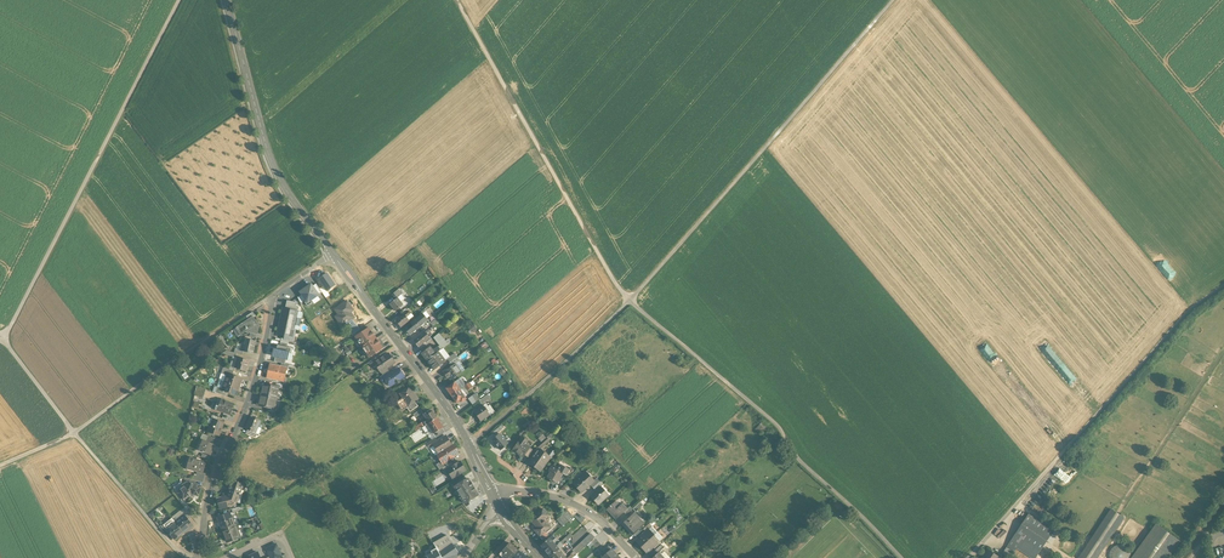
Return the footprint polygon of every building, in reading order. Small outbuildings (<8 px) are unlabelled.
[(319,280),(323,286),(327,292),(336,286),(327,274),(319,280)] [(313,287),(311,284),(307,287),(307,286),(303,289),(304,290),(300,292),(302,295),(306,301),(304,302),(307,306),(312,303),(311,301),(319,295),(313,287)] [(313,287),(319,295),(322,293),(319,289),(316,284),(313,287)] [(323,286),(319,289),(322,293),(326,298),(329,295),(327,292),(323,286)] [(394,293),(397,298),(403,293),(399,289),(394,293)] [(304,302),(306,301),(302,295),(298,298),(301,304),(304,302)] [(403,305),(397,298),(390,304),(395,311),(403,305)] [(287,301),(285,309),(297,311),(298,306),(295,305),(296,303),(287,301)] [(354,310),(347,301),(334,310),(338,315),(335,317),(342,327),(354,318),(351,313),(354,310)] [(285,309),(283,308),(278,334),(284,335),(283,339),(290,340),(292,329),(294,329),(298,311),(297,311),(285,309)] [(422,313),(410,323),(413,326),(406,331),(410,336),(428,320),(426,319),(429,316),(424,310),(421,312),(422,313)] [(404,314),(395,321),(400,327),(409,320),(406,317),(404,314)] [(248,320),(236,328),(236,329),(238,327),(240,331),(238,332),(240,336),(248,331),(250,333),(258,335),(260,325),(258,324),(253,317),(248,320)] [(355,324),(348,329),(352,335),(359,330),(355,324)] [(372,333),(368,328),(364,331),(355,337),(362,347),(376,338),(374,336),(374,334),(373,333),(372,333)] [(429,338),(425,332),(413,341),(418,347),(429,338)] [(442,338),(439,333),(433,338),(437,342),(441,339),(442,338)] [(362,347),(359,349),(364,356),(366,354),(369,358),(383,348),(380,344),(380,342),(379,341),(378,341),(376,338),(362,347)] [(444,343),(441,339),(437,342),(439,346),(438,347),(441,350),(446,346),(444,343)] [(255,342),(247,340),(246,345),(242,344),(240,350),(240,351),(243,352),(253,354),(255,342)] [(280,346),(278,345),(277,350),(274,349),(273,357),(275,357),(286,359),(287,360),(288,353),(290,353),(291,348),(287,347),(280,346)] [(433,351),(430,347),(421,353),(427,361),(438,352),(441,350),(438,347),(435,349),(433,351)] [(445,361),(438,352),(427,361),(434,370),(445,361)] [(454,353),(447,359),(450,363),(457,357),(454,353)] [(381,359),(375,363),(375,364),(378,369),(378,370),(379,372),(380,372),(381,372),(387,368),(395,363),(389,354),(381,359)] [(379,356),(369,362),(372,366),(375,364),(375,363),(381,359),(379,356)] [(450,363),(449,364),(451,367),(455,364),(455,365),(460,361),(457,357),(450,363)] [(250,362),(238,358),(235,368),(246,371),(248,366),(249,366),(250,362)] [(451,367),(443,372),(447,378),(450,376),(452,379),(461,373),(455,365),(455,364),(451,367)] [(281,367),(271,365),(268,378),(284,381),(285,374),(283,374),(284,369),(285,368),(281,367)] [(391,374),(385,378),(386,380),(390,386),(395,383),(399,384),(399,380),(404,377),(399,369),(391,374)] [(383,375),(380,377),(383,382),(386,380),(385,378),(391,374),(389,371),(383,375)] [(232,375),(228,374),(227,376),(225,382),(240,387),(241,383),(240,383),(242,378),(232,375)] [(459,379),(445,389),(451,396),(459,390),(464,386),(459,379)] [(240,387),(225,382),(222,389),(222,391),(227,392),(236,395),(238,391),(240,387)] [(277,388),(264,384),(261,395),(277,398),(278,393),(276,392),(277,388)] [(206,389),(197,386),(194,396),(202,398),(206,389)] [(222,389),(217,387),(215,393),(225,396),(227,392),(222,391),(222,389)] [(410,387),(399,394),(408,406),(415,402),(418,399),(410,387)] [(466,399),(459,390),(451,396),(457,403),(460,401),(461,403),(466,399)] [(480,400),(475,394),(468,399),(473,405),(479,401),(480,400)] [(480,400),(479,401),(481,404),(490,397),(488,394),(480,400)] [(261,395),(260,399),(259,398),(257,405),(267,408),(273,409),(274,408),(274,405),(275,405),(277,398),(261,395)] [(234,404),(221,400),(219,406),(220,407),(219,411),(230,415),(234,404)] [(418,406),(415,402),(408,406),(407,407),(410,412),(418,406)] [(489,415),(482,406),(474,412),(480,421),(489,415)] [(433,411),(429,414),(428,412),(423,414),(427,421),(429,423),(437,418),(433,411)] [(258,419),(251,416),(245,430),(250,432),(250,431),(255,433),(261,421),(257,419),(258,419)] [(429,423),(423,427),(426,432),(430,429),(433,434),(442,428),(443,428),(441,425),(441,424),(441,423),(440,422),(439,422),(437,418),(429,423)] [(217,421),(213,420),(211,426),(209,426),(208,430),(209,432),(219,436),(223,423),(217,421)] [(423,422),(413,428),(416,432),(423,427),(429,423),(427,421),(424,423),(423,422)] [(501,425),(493,432),(495,435),(504,428),(501,425)] [(442,428),(433,434),(435,438),(445,432),(442,428)] [(508,444),(499,434),(492,440),(501,450),(508,444)] [(215,438),(208,436),(206,441),(212,444),(215,438)] [(437,442),(433,444),(434,446),(438,453),(452,445),(447,438),(444,437),(437,442)] [(435,438),(426,444),(429,449),(434,446),(433,444),(437,442),(435,438)] [(527,441),(522,438),(513,450),(523,457),(524,455),(529,448),(525,445),(527,441)] [(546,438),(538,445),(540,448),(548,441),(546,438)] [(206,441),(203,440),(199,451),(203,452),(204,453),(210,455),(215,445),(212,444),(206,441)] [(438,453),(437,455),(441,462),(442,464),(447,461),(458,454),(456,450),(456,449),(453,444),(452,445),(438,453)] [(533,451),(529,448),(524,455),(528,458),(533,451)] [(550,457),(539,449),(529,463),(540,471),(550,457)] [(206,463),(190,458),(187,468),(195,470),(194,471),(197,472),(202,474),(202,473),(206,463)] [(441,462),(437,465),(440,470),(442,468),(449,464),(447,461),(442,464),(441,462)] [(449,464),(442,468),(445,472),(447,470),(447,469),(454,465),(452,462),(449,464)] [(454,465),(447,469),(447,470),(450,474),(452,474),(454,478),(466,471),(463,467),(463,466),(462,465),(460,462),(454,465)] [(560,465),(557,470),(552,467),(549,471),(551,472),(548,477),(557,482),(560,477),(562,473),(566,476),(566,475),(569,470),(560,465)] [(569,470),(566,475),(569,477),(576,471),(571,468),(569,470)] [(202,474),(197,472),(196,476),(194,475),(192,480),(202,483),(205,474),(202,473),(202,474)] [(591,483),(584,475),(586,473),(585,472),(573,483),(581,493),(590,485),(594,481),(593,481),(591,483)] [(591,483),(593,481),(586,473),(584,475),(591,483)] [(596,478),(593,481),(594,481),(590,485),(593,488),(600,482),(596,478)] [(468,479),(463,482),(463,481),(459,484),(454,487),(457,491),(458,491),(460,494),(473,486),(472,484),(470,480),(470,481),(468,479)] [(177,492),(188,484),(187,481),(183,484),(181,482),(174,488),(177,492)] [(242,484),(232,481),(228,493),(242,498),(244,491),(246,491),(247,490),(248,488),(248,487),(247,486),(242,484)] [(600,482),(593,488),(596,491),(599,488),(603,485),(600,482)] [(201,487),(189,483),(188,484),(177,492),(182,500),(189,495),(190,496),(190,495),(191,494),(198,496),(201,487)] [(473,486),(460,494),(463,499),(462,500),(465,504),(469,501),(470,502),(474,499),(474,498),(479,495),(477,492),(476,489),(475,489),(473,486)] [(599,488),(596,491),(590,496),(598,505),(607,497),(599,488)] [(227,496),(217,499),(220,508),(229,506),(230,509),(232,509),(239,507),(242,498),(228,493),(227,496)] [(643,500),(634,508),(637,511),(646,503),(643,500)] [(620,506),(615,501),(606,510),(616,520),(627,509),(622,504),(620,506)] [(187,511),(184,508),(180,511),(183,515),(187,520),(191,516),(187,511)] [(543,522),(541,519),(543,517),(544,518),(548,514),(545,511),(543,509),(530,520),(536,527),(534,529),(540,536),(549,528),(544,522),(545,521),(544,520),(543,522)] [(1079,557),(1097,557),(1124,518),(1111,510),(1079,557)] [(230,513),(217,518),(222,530),(233,526),(231,520),(233,520),(230,513)] [(634,513),(622,524),(631,535),(638,529),(641,526),(635,520),(638,518),(634,513)] [(563,514),(557,520),(562,526),(569,520),(563,514)] [(1029,514),(1006,548),(1014,553),(1017,549),(1032,557),(1036,557),(1054,531),(1029,514)] [(183,515),(175,522),(184,532),(192,526),(187,520),(183,515)] [(175,522),(172,518),(163,525),(166,529),(169,533),(175,540),(184,532),(175,522)] [(635,520),(641,526),(644,524),(638,518),(635,520)] [(163,525),(162,524),(159,527),(166,536),(169,533),(166,529),(163,525)] [(233,526),(222,530),(225,538),(225,537),(227,542),(240,537),(236,525),(235,525),(233,526)] [(1180,542),(1156,525),(1132,557),(1168,557),(1180,542)] [(662,538),(651,527),(648,530),(645,532),(636,542),(647,553),(653,548),(657,544),(659,541),(662,538)] [(570,534),(559,544),(561,547),(567,542),(573,536),(570,534)] [(590,534),(572,551),(573,552),(570,554),(571,555),(573,557),(576,555),(595,538),(592,534),(590,534)] [(447,535),(433,543),(436,548),(438,552),(452,543),(447,535)] [(556,547),(549,538),(541,545),(550,556),(558,549),(561,547),(559,544),(556,547)] [(659,541),(657,544),(653,548),(655,550),(661,545),(662,544),(659,541)] [(561,547),(558,549),(563,555),(565,554),(572,548),(567,542),(561,547)] [(459,554),(452,543),(438,552),(442,557),(457,557),(459,554)] [(510,543),(500,555),(504,557),(511,557),(518,551),(510,543)] [(1130,549),(1128,546),(1125,544),(1122,543),(1118,543),(1115,545),(1112,547),(1110,550),(1110,554),(1110,557),(1111,557),(1131,557),(1131,556),(1132,552),(1130,549)] [(282,557),(282,556),(276,544),(266,549),(270,557),(282,557)] [(655,550),(652,553),(654,556),(663,548),(661,545),(655,550)] [(608,547),(600,554),(602,557),(610,550),(611,549),(608,547)] [(438,552),(436,548),(431,551),(432,553),(427,556),(428,557),(442,557),(438,552)] [(653,557),(670,557),(664,552),(667,550),(666,548),(665,549),(663,548),(654,556),(653,557)] [(558,549),(550,556),(552,557),(566,557),(565,556),(563,555),(558,549)] [(610,550),(602,557),(616,557),(617,556),(615,554),(614,554),(610,550)]
